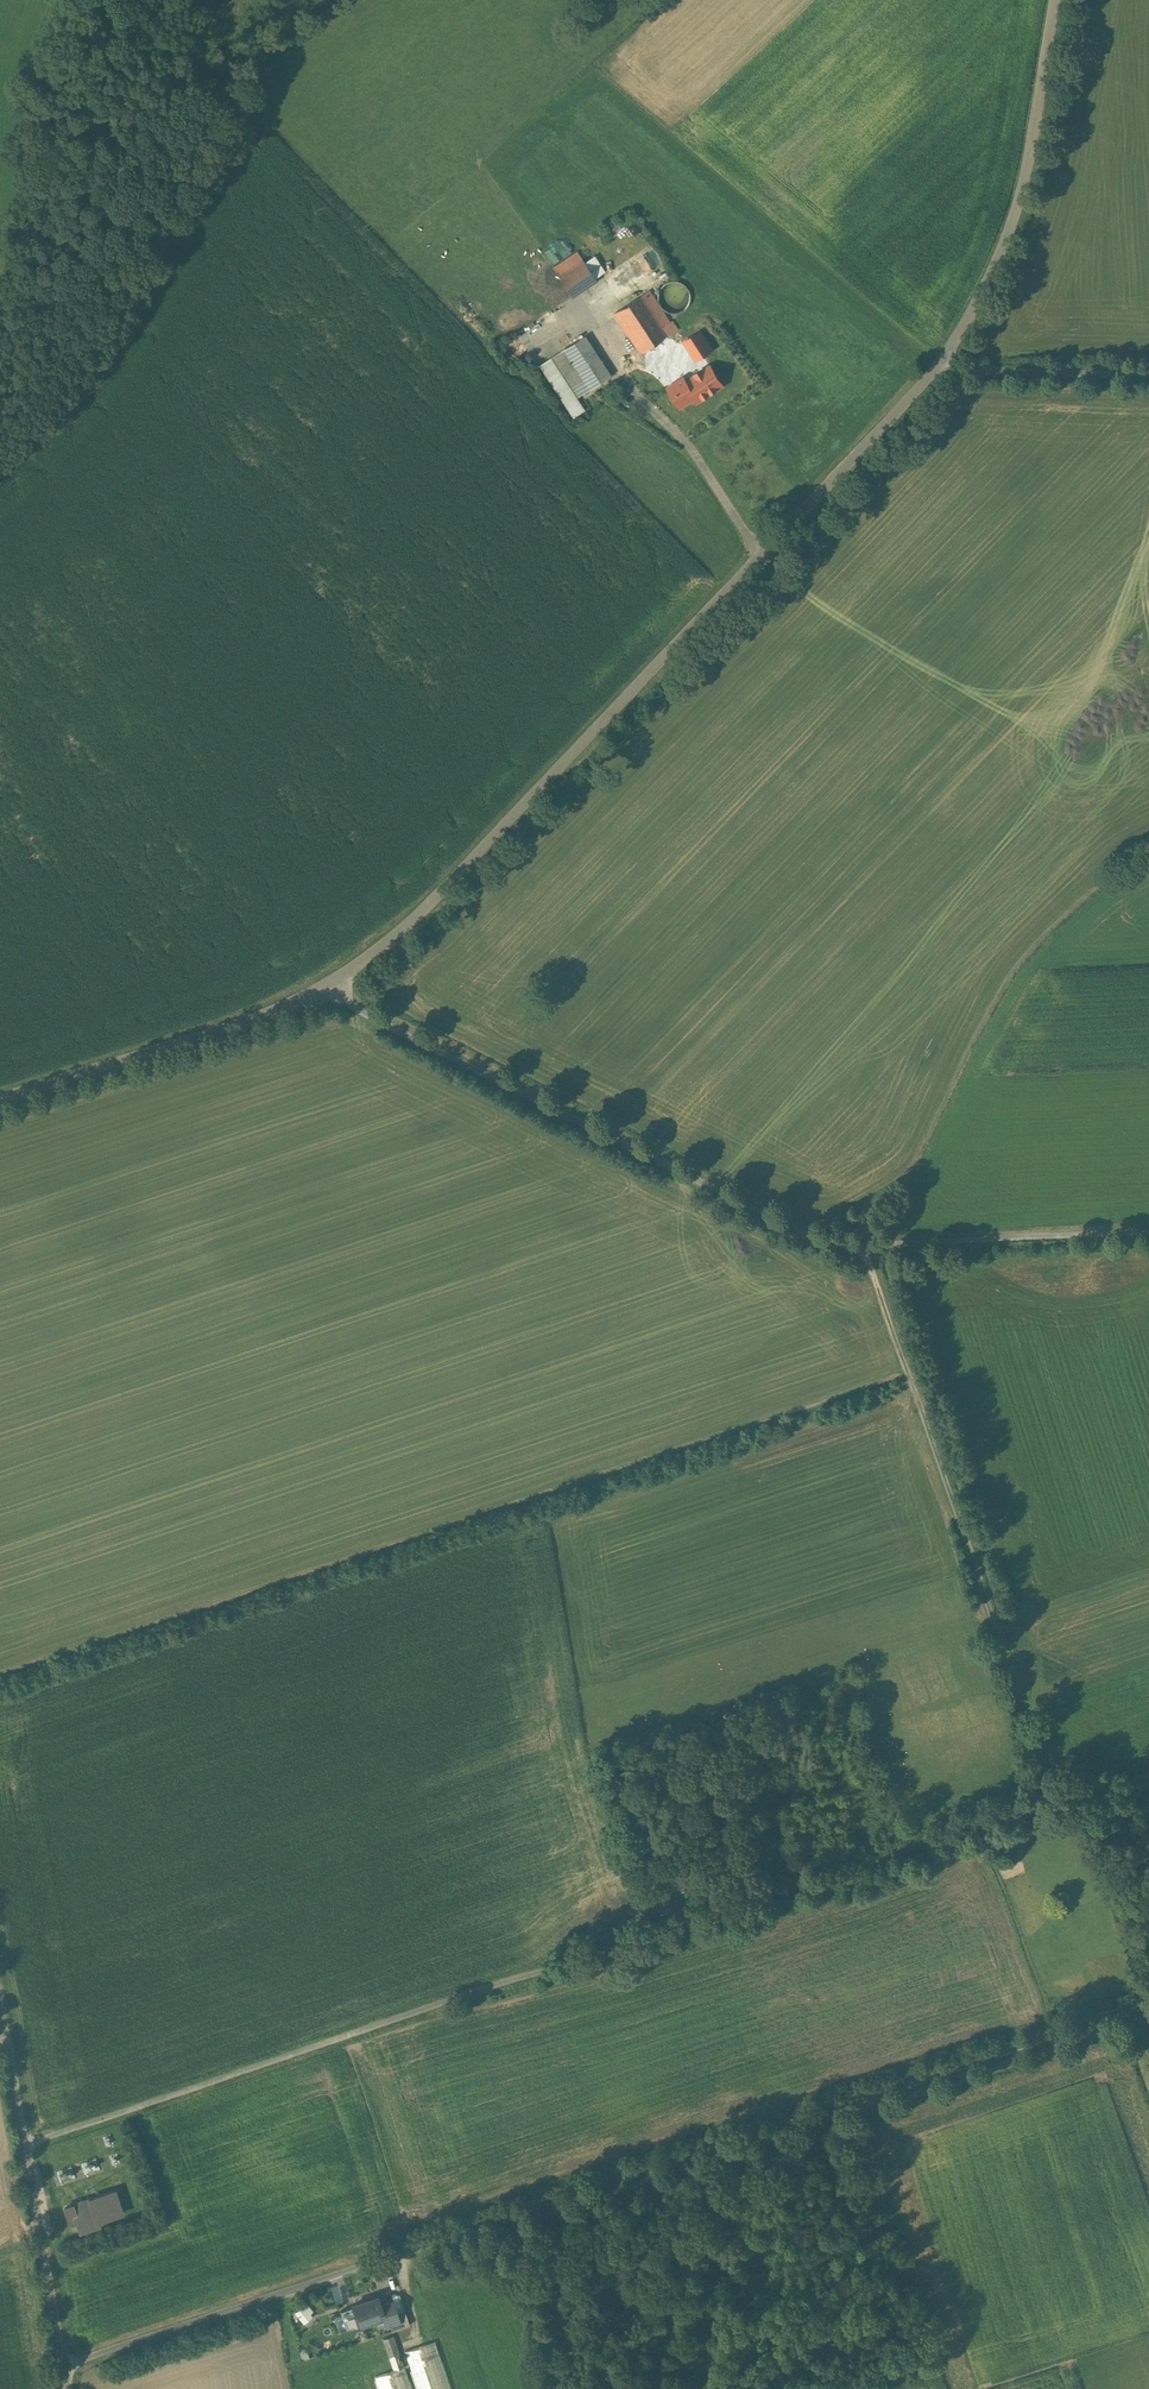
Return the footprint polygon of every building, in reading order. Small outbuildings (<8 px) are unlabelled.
[(596,281),(579,253),(555,268),(573,296),(596,281)] [(624,266),(634,284),(655,273),(646,255),(624,266)] [(644,289),(607,314),(633,352),(670,327),(644,289)] [(699,353),(711,346),(701,329),(689,337),(699,353)] [(603,375),(578,334),(540,357),(565,398),(603,375)] [(685,362),(673,344),(650,358),(661,377),(685,362)] [(710,364),(685,381),(695,398),(698,401),(724,384),(710,364)] [(680,408),(695,398),(685,381),(683,377),(667,387),(680,408)] [(1076,1785),(1065,1788),(1068,1796),(1078,1793),(1076,1785)] [(114,2190),(64,2207),(70,2225),(77,2222),(80,2231),(98,2224),(97,2221),(121,2212),(114,2190)] [(348,2295),(342,2281),(332,2285),(338,2300),(348,2295)] [(377,2296),(352,2304),(359,2324),(383,2316),(384,2315),(380,2304),(377,2296)] [(392,2300),(380,2304),(384,2315),(383,2316),(386,2325),(389,2324),(399,2320),(396,2311),(392,2300)] [(319,2319),(306,2301),(295,2310),(308,2327),(319,2319)] [(404,2308),(396,2311),(399,2320),(389,2324),(391,2330),(409,2324),(404,2308)] [(551,2317),(555,2334),(569,2331),(565,2314),(551,2317)] [(393,2335),(382,2338),(393,2370),(404,2366),(393,2335)] [(404,2351),(417,2388),(451,2388),(434,2341),(404,2351)] [(374,2376),(378,2388),(412,2388),(404,2366),(393,2370),(387,2372),(374,2376)]
